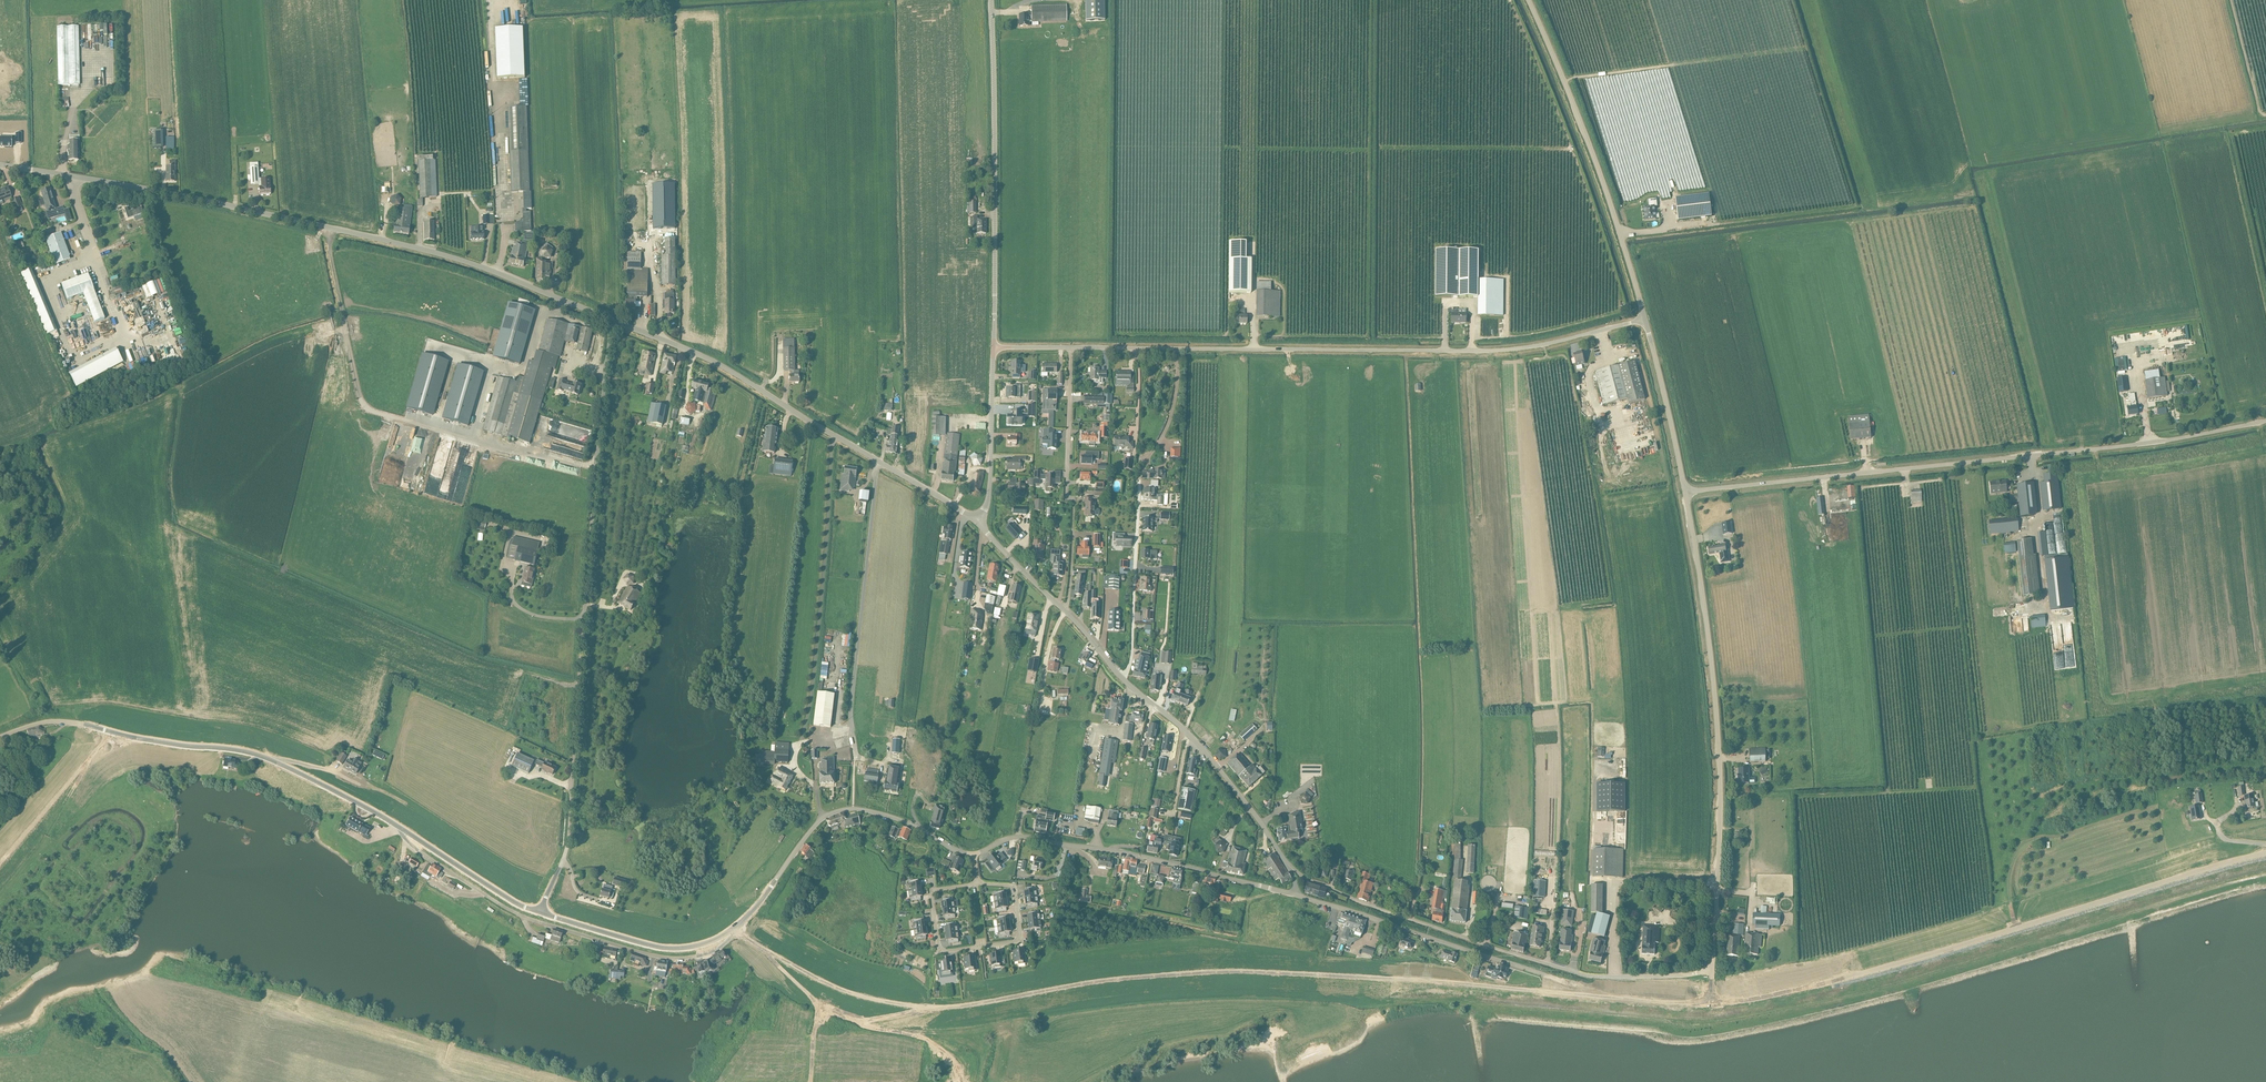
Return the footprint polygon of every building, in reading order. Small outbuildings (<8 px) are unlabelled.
[(1086,21),(1105,20),(1104,0),(1086,0),(1086,21)] [(1019,15),(1020,26),(1028,26),(1028,22),(1066,21),(1066,5),(1031,6),(1031,16),(1028,16),(1028,15),(1019,15)] [(58,85),(80,85),(78,26),(57,27),(58,85)] [(495,28),(497,78),(525,77),(523,27),(495,28)] [(64,107),(69,107),(69,98),(61,98),(61,107),(59,107),(59,110),(64,110),(64,107)] [(508,107),(510,151),(528,151),(527,107),(508,107)] [(153,149),(161,149),(161,131),(153,131),(153,149)] [(69,135),(69,141),(70,146),(68,146),(68,153),(69,161),(79,161),(79,153),(80,153),(79,141),(79,135),(69,135)] [(0,137),(0,147),(12,146),(12,137),(0,137)] [(524,209),(526,209),(531,209),(531,192),(530,192),(528,151),(510,151),(510,152),(511,193),(524,192),(524,209)] [(169,161),(169,166),(166,166),(166,182),(175,182),(175,166),(175,161),(169,161)] [(418,161),(420,198),(419,200),(417,200),(417,207),(422,207),(423,198),(431,198),(430,161),(418,161)] [(258,167),(250,168),(251,185),(259,184),(259,186),(261,186),(261,179),(259,179),(258,167)] [(270,179),(261,179),(261,186),(259,186),(260,195),(271,194),(270,179)] [(677,181),(655,182),(656,228),(678,227),(677,181)] [(385,187),(383,187),(383,192),(388,192),(388,188),(391,188),(391,182),(385,182),(385,187)] [(4,200),(5,202),(12,199),(11,197),(8,187),(0,190),(0,191),(0,205),(3,204),(2,201),(4,200)] [(58,216),(56,209),(50,189),(41,191),(47,212),(46,212),(48,220),(58,216)] [(1678,221),(1712,217),(1709,194),(1675,199),(1678,221)] [(401,200),(396,196),(390,198),(389,204),(394,208),(400,206),(401,200)] [(21,206),(22,206),(19,197),(11,200),(16,214),(23,211),(21,206)] [(1656,219),(1654,207),(1657,206),(1656,199),(1648,200),(1649,207),(1644,207),(1646,220),(1656,219)] [(393,233),(408,235),(412,207),(404,205),(403,214),(396,213),(393,233)] [(127,208),(124,209),(128,219),(143,213),(141,207),(129,211),(127,208)] [(523,209),(523,219),(521,219),(520,221),(520,223),(515,223),(515,232),(531,231),(531,212),(526,212),(526,209),(524,209),(523,209)] [(977,225),(977,234),(986,234),(986,220),(974,219),(974,225),(977,225)] [(434,222),(424,222),(424,241),(434,241),(434,222)] [(484,239),(484,232),(482,232),(481,227),(475,227),(475,232),(470,232),(471,240),(484,239)] [(23,232),(12,236),(14,241),(24,237),(23,232)] [(70,256),(69,254),(61,232),(45,239),(53,260),(55,265),(70,260),(69,257),(70,256)] [(665,238),(665,255),(661,255),(662,286),(676,285),(675,238),(665,238)] [(510,264),(523,267),(529,243),(522,242),(521,247),(514,245),(510,264)] [(1229,242),(1229,259),(1246,260),(1246,242),(1229,242)] [(548,247),(543,251),(544,257),(551,257),(552,251),(548,247)] [(1478,298),(1478,279),(1478,251),(1436,251),(1436,298),(1459,298),(1478,298)] [(636,309),(636,302),(637,302),(637,297),(648,298),(648,269),(641,269),(641,253),(628,253),(628,269),(627,296),(626,296),(626,301),(625,309),(636,309)] [(542,258),(536,258),(536,281),(549,281),(549,278),(550,278),(550,264),(542,264),(542,258)] [(1251,293),(1251,260),(1246,260),(1229,259),(1228,293),(1251,293)] [(32,269),(21,273),(46,334),(57,330),(32,269)] [(84,294),(90,312),(95,323),(105,319),(101,308),(88,274),(61,284),(67,300),(84,294)] [(1478,279),(1478,298),(1478,316),(1503,316),(1504,280),(1478,279)] [(1256,281),(1256,291),(1271,291),(1271,282),(1256,281)] [(674,294),(674,291),(667,291),(667,294),(663,294),(663,305),(665,305),(665,313),(674,313),(674,300),(674,294)] [(1274,317),(1274,291),(1271,291),(1256,291),(1256,317),(1274,317)] [(535,311),(509,303),(494,357),(519,364),(535,311)] [(1247,316),(1244,316),(1245,309),(1236,309),(1236,316),(1236,324),(1247,324),(1247,316)] [(1466,313),(1459,313),(1459,310),(1452,309),(1452,313),(1452,323),(1466,323),(1466,313)] [(177,319),(171,321),(175,333),(182,331),(177,319)] [(561,357),(565,341),(574,344),(576,342),(579,331),(568,328),(569,324),(547,319),(539,352),(561,357)] [(146,321),(135,323),(137,333),(148,331),(146,321)] [(582,327),(578,344),(575,343),(574,349),(576,350),(588,353),(593,330),(582,327)] [(783,371),(790,371),(790,376),(790,383),(800,383),(799,375),(799,370),(795,371),(795,348),(794,339),(783,339),(783,348),(783,371)] [(153,368),(163,364),(156,346),(146,349),(153,368)] [(116,350),(70,375),(76,387),(123,362),(116,350)] [(519,376),(517,382),(514,393),(542,401),(552,368),(555,369),(559,357),(549,354),(548,355),(537,351),(534,362),(529,361),(524,377),(519,376)] [(644,352),(640,370),(642,371),(642,372),(647,373),(646,375),(652,376),(652,372),(656,354),(644,352)] [(1574,355),(1577,366),(1584,364),(1581,353),(1578,354),(1574,355)] [(422,354),(407,408),(432,416),(448,362),(422,354)] [(677,357),(664,354),(660,373),(666,375),(666,372),(670,373),(673,372),(677,357)] [(1028,373),(1028,367),(1020,367),(1021,362),(1012,362),(1012,375),(1013,375),(1013,378),(1020,378),(1020,375),(1020,373),(1028,373)] [(1635,362),(1595,373),(1604,405),(1627,399),(1629,404),(1645,400),(1635,362)] [(1056,364),(1043,364),(1043,373),(1056,373),(1056,364)] [(458,365),(442,419),(468,426),(484,372),(458,365)] [(1090,380),(1098,381),(1098,383),(1103,383),(1103,379),(1106,379),(1106,372),(1099,372),(1099,368),(1090,368),(1090,380)] [(2145,372),(2146,380),(2145,381),(2148,399),(2167,396),(2165,378),(2160,378),(2158,370),(2145,372)] [(1036,381),(1037,372),(1029,372),(1029,375),(1028,375),(1028,380),(1036,381)] [(1116,382),(1130,382),(1130,384),(1130,385),(1127,386),(1127,389),(1127,388),(1127,393),(1134,393),(1134,374),(1130,374),(1130,372),(1116,372),(1116,382)] [(542,401),(514,393),(517,382),(498,376),(483,430),(502,436),(507,437),(530,444),(542,401)] [(2117,378),(2119,392),(2128,391),(2126,377),(2117,378)] [(566,381),(560,379),(557,390),(563,391),(563,390),(571,392),(571,394),(578,396),(581,384),(574,382),(573,384),(565,382),(566,381)] [(698,405),(703,406),(706,393),(704,392),(704,390),(703,389),(704,384),(694,380),(692,388),(696,390),(693,400),(698,402),(698,405)] [(653,394),(655,385),(647,384),(645,393),(653,394)] [(706,393),(703,406),(702,407),(706,408),(706,409),(711,411),(716,392),(708,390),(709,385),(704,384),(703,389),(704,390),(704,392),(706,393)] [(1009,398),(1015,398),(1019,398),(1019,393),(1015,393),(1015,389),(1009,389),(1009,398)] [(1056,411),(1057,401),(1057,400),(1056,400),(1056,398),(1057,398),(1057,390),(1050,389),(1050,390),(1043,390),(1043,400),(1043,410),(1056,411)] [(1036,403),(1036,392),(1028,392),(1028,402),(1036,403)] [(2127,408),(2128,416),(2138,414),(2137,407),(2136,407),(2134,393),(2131,394),(2131,393),(2131,394),(2128,394),(2129,401),(2131,401),(2132,407),(2127,408)] [(1104,394),(1104,397),(1083,397),(1083,404),(1108,404),(1108,411),(1110,411),(1110,394),(1104,394)] [(651,402),(647,423),(663,426),(666,407),(657,404),(651,402)] [(689,403),(685,410),(690,416),(697,412),(696,404),(689,403)] [(1008,416),(1008,424),(1021,424),(1021,416),(1020,416),(1021,412),(1013,412),(1012,416),(1008,416)] [(1848,416),(1850,440),(1871,438),(1869,415),(1848,416)] [(682,417),(681,424),(689,425),(690,418),(682,417)] [(707,421),(701,420),(697,434),(704,436),(707,421)] [(888,425),(888,429),(891,430),(891,435),(891,440),(890,440),(890,446),(889,447),(894,448),(894,446),(897,447),(898,440),(897,440),(899,431),(896,430),(897,426),(888,425)] [(762,452),(763,452),(774,453),(775,449),(777,449),(778,438),(777,438),(778,429),(766,428),(765,437),(764,436),(763,447),(762,452)] [(1057,436),(1054,436),(1054,430),(1043,429),(1043,436),(1048,436),(1048,439),(1042,438),(1042,445),(1048,445),(1048,449),(1056,450),(1057,436)] [(955,474),(957,461),(959,435),(946,433),(943,459),(945,459),(944,463),(943,463),(942,472),(941,480),(953,482),(954,473),(955,474)] [(1016,446),(1016,443),(1020,443),(1020,434),(1013,434),(1013,438),(1007,438),(1007,445),(1016,446)] [(1098,435),(1090,435),(1082,434),(1082,442),(1089,442),(1089,446),(1094,447),(1094,442),(1097,442),(1098,435)] [(1127,449),(1132,449),(1132,442),(1128,442),(1128,437),(1114,437),(1114,447),(1127,447),(1127,449)] [(1642,447),(1645,456),(1661,451),(1658,442),(1642,447)] [(889,447),(890,446),(886,445),(885,452),(896,454),(897,447),(894,446),(894,448),(889,447)] [(1172,449),(1171,448),(1171,458),(1180,458),(1180,448),(1172,448),(1172,449)] [(1099,460),(1099,453),(1085,452),(1085,456),(1081,456),(1081,464),(1092,465),(1092,459),(1093,459),(1093,460),(1099,460)] [(971,459),(973,466),(981,466),(983,459),(977,455),(971,459)] [(1020,460),(1025,460),(1025,461),(1029,461),(1029,458),(1013,458),(1013,461),(1007,461),(1007,470),(1020,470),(1020,460)] [(1124,470),(1131,470),(1132,459),(1125,458),(1124,470)] [(775,459),(773,475),(791,477),(793,461),(775,459)] [(842,475),(842,479),(840,491),(854,492),(857,469),(845,467),(844,475),(842,475)] [(976,473),(972,475),(969,489),(980,491),(984,472),(977,471),(976,473)] [(1162,471),(1156,471),(1147,471),(1147,474),(1142,474),(1142,479),(1162,479),(1162,471)] [(1090,481),(1090,479),(1091,479),(1091,472),(1080,472),(1080,481),(1090,481)] [(1060,478),(1053,477),(1053,476),(1043,475),(1043,479),(1045,479),(1045,487),(1045,491),(1046,492),(1050,493),(1051,492),(1051,488),(1054,488),(1054,483),(1058,483),(1060,482),(1060,478)] [(1991,493),(2006,492),(2006,481),(1990,482),(1991,493)] [(2043,511),(2060,509),(2057,481),(2040,483),(2043,511)] [(1024,498),(1025,485),(1017,485),(1017,484),(1008,483),(1008,491),(1013,491),(1013,489),(1016,489),(1016,497),(1024,498)] [(2034,484),(2017,486),(2018,494),(2009,495),(2010,503),(2018,502),(2020,513),(2037,511),(2034,484)] [(1145,489),(1144,494),(1155,494),(1156,486),(1151,486),(1151,489),(1145,489)] [(1858,498),(1857,486),(1849,486),(1850,499),(1858,498)] [(1911,491),(1912,503),(1922,502),(1921,490),(1911,491)] [(869,492),(860,491),(859,501),(868,502),(869,492)] [(1155,498),(1155,494),(1144,494),(1144,500),(1155,500),(1155,501),(1157,501),(1157,505),(1163,506),(1164,498),(1158,497),(1158,498),(1155,498)] [(1098,509),(1095,509),(1095,502),(1092,502),(1092,498),(1085,497),(1085,504),(1085,516),(1095,517),(1095,516),(1098,516),(1099,515),(1100,511),(1098,509)] [(1033,511),(1043,512),(1044,500),(1034,500),(1033,511)] [(867,503),(860,502),(858,515),(865,516),(867,503)] [(1143,518),(1143,531),(1152,532),(1153,522),(1157,523),(1157,519),(1153,519),(1153,518),(1143,518)] [(2027,531),(2026,522),(2021,523),(2020,519),(2013,519),(2013,523),(1997,524),(1998,534),(2027,531)] [(1721,524),(1723,535),(1733,534),(1731,522),(1721,524)] [(1026,536),(1025,535),(1027,533),(1024,531),(1021,534),(1012,523),(1006,529),(1014,538),(1015,537),(1016,539),(1018,537),(1021,540),(1026,536)] [(954,527),(947,526),(946,527),(944,527),(942,534),(945,534),(944,542),(942,541),(939,554),(946,555),(949,539),(952,540),(954,527)] [(2045,531),(2036,532),(2039,556),(2048,554),(2048,553),(2055,552),(2051,526),(2045,527),(2045,531)] [(1114,534),(1113,540),(1116,541),(1116,546),(1131,547),(1131,538),(1121,538),(1121,534),(1114,534)] [(2017,541),(2023,597),(2040,595),(2036,555),(2033,556),(2031,539),(2017,541)] [(1034,558),(1043,559),(1044,546),(1041,546),(1041,542),(1034,541),(1034,546),(1035,546),(1034,558)] [(1088,558),(1088,555),(1089,555),(1089,547),(1088,547),(1088,543),(1081,543),(1081,547),(1078,547),(1078,555),(1082,555),(1083,557),(1088,558)] [(2003,553),(2015,552),(2014,544),(2002,546),(2003,553)] [(1709,554),(1719,553),(1721,563),(1730,561),(1728,551),(1726,551),(1725,545),(1708,548),(1709,554)] [(538,552),(510,546),(507,559),(515,561),(535,566),(538,552)] [(1060,551),(1051,550),(1050,562),(1054,563),(1053,576),(1062,576),(1063,563),(1060,563),(1060,551)] [(1141,559),(1157,560),(1157,551),(1148,551),(1142,550),(1141,559)] [(972,562),(972,558),(971,558),(971,553),(963,552),(961,560),(960,560),(959,563),(961,563),(960,568),(969,569),(970,561),(972,562)] [(2068,556),(2043,558),(2047,610),(2056,609),(2054,583),(2070,582),(2068,556)] [(999,572),(1000,566),(990,564),(987,580),(996,582),(998,572),(999,572)] [(535,570),(525,568),(522,583),(532,585),(534,577),(533,577),(535,570)] [(627,587),(628,586),(634,585),(635,577),(628,574),(623,580),(627,587)] [(1084,577),(1077,576),(1074,595),(1082,596),(1083,587),(1081,586),(1081,583),(1083,584),(1084,577)] [(1110,578),(1109,589),(1118,590),(1119,578),(1110,578)] [(1141,578),(1140,591),(1151,592),(1151,587),(1150,586),(1151,579),(1141,578)] [(1021,587),(1013,585),(1011,595),(1010,595),(1008,601),(1012,602),(1013,603),(1016,604),(1017,603),(1018,603),(1019,597),(1018,596),(1021,587)] [(631,611),(641,594),(628,586),(618,603),(631,611)] [(972,594),(964,592),(963,599),(971,601),(972,594)] [(985,604),(985,608),(992,610),(993,606),(995,597),(987,595),(985,604)] [(1092,619),(1099,619),(1100,604),(1092,603),(1092,619)] [(972,609),(969,628),(980,630),(982,617),(981,616),(978,615),(979,610),(972,609)] [(1120,612),(1109,611),(1109,622),(1108,622),(1108,625),(1108,630),(1113,630),(1113,631),(1114,631),(1114,630),(1119,631),(1119,629),(1119,627),(1119,626),(1119,624),(1120,624),(1119,624),(1120,612)] [(1039,616),(1029,615),(1028,620),(1028,619),(1027,624),(1028,624),(1026,629),(1033,631),(1032,636),(1036,636),(1038,626),(1037,625),(1039,616)] [(2030,628),(2045,627),(2044,618),(2029,620),(2030,628)] [(1055,663),(1055,660),(1059,661),(1061,651),(1053,649),(1051,659),(1052,659),(1051,662),(1049,662),(1047,671),(1057,673),(1059,664),(1055,663)] [(1078,659),(1086,663),(1085,666),(1091,669),(1093,665),(1088,662),(1091,655),(1092,653),(1087,650),(1084,655),(1081,654),(1078,659)] [(1162,652),(1162,658),(1165,658),(1165,664),(1170,664),(1171,653),(1162,652)] [(1137,660),(1133,676),(1145,678),(1149,658),(1141,656),(1139,661),(1137,660)] [(1038,662),(1029,661),(1028,668),(1033,669),(1032,673),(1036,674),(1038,662)] [(1192,663),(1191,674),(1206,675),(1206,669),(1206,666),(1197,665),(1198,664),(1192,663)] [(1161,683),(1162,676),(1157,676),(1157,677),(1152,677),(1151,691),(1152,691),(1152,692),(1155,692),(1155,691),(1159,691),(1160,683),(1161,683)] [(1175,701),(1180,703),(1182,696),(1180,695),(1183,685),(1178,683),(1175,693),(1174,693),(1171,700),(1173,701),(1175,702),(1175,701)] [(1184,697),(1182,696),(1180,703),(1184,704),(1184,705),(1185,706),(1186,705),(1188,706),(1190,699),(1190,698),(1192,692),(1187,690),(1184,697)] [(813,727),(830,729),(833,696),(816,694),(813,727)] [(1120,698),(1119,700),(1112,699),(1110,710),(1108,724),(1119,726),(1121,712),(1122,712),(1123,700),(1122,699),(1120,698)] [(889,708),(894,708),(894,700),(889,700),(889,701),(885,701),(885,706),(889,706),(889,708)] [(1232,709),(1229,721),(1235,722),(1238,710),(1232,709)] [(1126,724),(1125,734),(1131,735),(1133,722),(1141,723),(1142,715),(1137,714),(1137,713),(1134,712),(1134,714),(1133,713),(1132,716),(1129,716),(1128,724),(1126,724)] [(1147,739),(1149,739),(1148,745),(1153,746),(1154,740),(1157,725),(1149,724),(1147,739)] [(1257,730),(1252,724),(1239,736),(1244,742),(1257,730)] [(40,729),(39,727),(27,730),(29,737),(44,733),(43,728),(40,729)] [(838,748),(844,746),(843,743),(840,744),(839,739),(849,736),(848,733),(835,737),(838,748)] [(1165,736),(1162,751),(1169,753),(1172,737),(1165,736)] [(1104,787),(1108,763),(1115,764),(1118,741),(1104,739),(1099,775),(1097,786),(1104,787)] [(761,751),(761,754),(761,764),(775,765),(775,762),(788,763),(789,743),(775,743),(775,752),(761,751)] [(1609,754),(1606,754),(1606,748),(1599,747),(1599,757),(1613,758),(1613,753),(1609,752),(1609,754)] [(1765,748),(1749,749),(1750,762),(1765,762),(1765,748)] [(1214,756),(1219,761),(1226,758),(1225,751),(1218,749),(1214,756)] [(382,760),(384,756),(374,752),(372,755),(382,760)] [(347,757),(340,753),(336,762),(343,765),(347,757)] [(529,774),(535,761),(518,753),(512,766),(529,774)] [(1242,781),(1248,788),(1262,776),(1261,775),(1265,773),(1260,767),(1259,768),(1257,766),(1254,768),(1252,765),(1251,766),(1241,754),(1239,756),(1236,755),(1229,761),(1230,761),(1227,764),(1239,777),(1242,781)] [(821,759),(821,763),(819,763),(820,773),(819,773),(820,784),(835,784),(834,773),(834,758),(826,758),(826,759),(821,759)] [(1157,771),(1164,773),(1167,759),(1160,758),(1157,771)] [(224,759),(223,767),(238,769),(239,764),(235,763),(235,760),(224,759)] [(355,774),(359,767),(361,764),(354,759),(352,762),(348,760),(343,768),(349,771),(355,774)] [(1197,760),(1196,760),(1196,759),(1194,759),(1193,760),(1189,759),(1186,774),(1194,775),(1197,760)] [(545,763),(537,760),(535,764),(543,768),(542,770),(553,775),(556,768),(545,763)] [(901,769),(887,767),(885,782),(883,791),(897,793),(899,784),(898,784),(901,769)] [(1762,775),(1768,771),(1765,767),(1759,771),(1762,775)] [(794,776),(778,768),(774,776),(775,778),(774,779),(771,778),(768,782),(787,791),(794,776)] [(1738,775),(1737,775),(1737,779),(1739,779),(1739,783),(1756,783),(1755,778),(1749,778),(1748,769),(1738,769),(1738,775)] [(865,773),(864,782),(877,783),(878,774),(865,773)] [(1597,783),(1597,813),(1626,813),(1626,784),(1597,783)] [(1181,788),(1177,810),(1193,813),(1197,791),(1181,788)] [(1305,793),(1298,796),(1300,804),(1307,805),(1311,798),(1314,796),(1307,789),(1305,793)] [(2196,804),(2203,803),(2201,794),(2194,795),(2196,804)] [(2254,795),(2244,796),(2246,808),(2256,807),(2254,795)] [(1151,806),(1160,807),(1161,800),(1152,799),(1151,806)] [(942,818),(944,813),(945,809),(935,806),(934,811),(930,826),(939,829),(940,825),(942,825),(944,818),(942,818)] [(2189,808),(2192,821),(2201,819),(2198,806),(2189,808)] [(1088,819),(1089,819),(1090,822),(1099,824),(1099,821),(1101,809),(1090,807),(1088,819)] [(1158,809),(1151,808),(1149,818),(1157,819),(1158,809)] [(1109,811),(1108,818),(1106,826),(1116,827),(1117,820),(1119,813),(1119,812),(1112,811),(1112,812),(1109,811)] [(1054,820),(1055,813),(1047,812),(1046,819),(1054,820)] [(1288,820),(1290,831),(1290,833),(1286,833),(1287,840),(1298,838),(1297,831),(1299,831),(1298,825),(1301,825),(1299,812),(1293,813),(1293,815),(1294,819),(1288,820)] [(858,814),(845,817),(843,813),(826,820),(829,826),(843,821),(845,828),(860,824),(858,814)] [(365,835),(366,835),(370,829),(362,824),(362,825),(350,818),(345,825),(358,833),(358,832),(364,836),(365,835)] [(1045,833),(1048,822),(1037,820),(1034,830),(1045,833)] [(1229,829),(1228,829),(1229,827),(1230,827),(1231,825),(1226,822),(1224,826),(1222,829),(1219,833),(1224,836),(1226,832),(1229,829)] [(1277,830),(1279,842),(1287,840),(1286,833),(1290,833),(1290,831),(1289,832),(1288,826),(1285,827),(1285,828),(1277,830)] [(895,839),(896,836),(899,830),(892,827),(889,833),(888,837),(895,839)] [(901,831),(899,830),(896,836),(899,837),(899,838),(907,841),(911,831),(903,827),(901,831)] [(1084,836),(1086,829),(1077,827),(1076,834),(1084,836)] [(1147,851),(1152,852),(1155,836),(1151,836),(1150,843),(1149,843),(1147,851)] [(1155,836),(1152,852),(1157,853),(1158,846),(1161,847),(1161,845),(1166,846),(1166,850),(1170,851),(1172,838),(1168,837),(1167,839),(1163,838),(1164,838),(1158,836),(1158,837),(1155,836)] [(1227,845),(1221,840),(1219,837),(1213,842),(1214,844),(1217,852),(1224,852),(1227,845)] [(1180,840),(1172,838),(1169,855),(1177,856),(1180,840)] [(801,852),(805,855),(806,855),(805,856),(809,859),(815,853),(810,849),(805,845),(802,849),(803,849),(801,852)] [(1474,874),(1475,846),(1468,845),(1466,874),(1474,874)] [(1234,866),(1232,873),(1243,875),(1245,864),(1243,863),(1246,851),(1233,848),(1232,852),(1230,852),(1228,860),(1232,861),(1231,865),(1234,866)] [(1594,849),(1593,877),(1623,878),(1624,850),(1594,849)] [(995,853),(987,860),(995,869),(1003,863),(995,853)] [(1282,885),(1291,879),(1275,853),(1262,861),(1275,881),(1278,879),(1282,885)] [(1455,856),(1455,859),(1453,878),(1461,879),(1463,860),(1461,860),(1461,856),(1455,856)] [(414,859),(412,857),(408,863),(416,868),(417,866),(420,862),(415,858),(414,859)] [(950,869),(959,872),(964,861),(954,857),(950,869)] [(1122,870),(1129,872),(1132,858),(1125,857),(1122,870)] [(1044,860),(1036,858),(1036,861),(1035,860),(1033,866),(1037,867),(1037,869),(1041,870),(1044,860)] [(1111,869),(1113,859),(1100,858),(1098,867),(1111,869)] [(1137,859),(1132,858),(1129,872),(1129,871),(1137,873),(1144,874),(1145,866),(1138,864),(1136,864),(1137,859)] [(1026,862),(1019,860),(1017,870),(1025,871),(1026,862)] [(1225,872),(1232,873),(1234,866),(1231,865),(1232,861),(1228,860),(1227,863),(1223,863),(1222,868),(1226,869),(1225,872)] [(428,864),(424,870),(422,873),(430,878),(431,875),(431,874),(436,866),(432,864),(431,866),(428,864)] [(441,869),(436,866),(431,874),(431,875),(438,879),(439,877),(441,878),(443,874),(439,871),(441,869)] [(1319,875),(1326,877),(1329,869),(1321,867),(1319,875)] [(1170,879),(1174,880),(1173,883),(1174,885),(1179,886),(1181,885),(1181,881),(1182,877),(1181,877),(1182,870),(1172,868),(1170,875),(1170,879)] [(1345,879),(1350,880),(1353,881),(1355,870),(1350,869),(1350,871),(1347,871),(1345,879)] [(1360,881),(1362,882),(1362,881),(1367,882),(1368,877),(1370,878),(1371,875),(1363,873),(1360,881)] [(1155,886),(1163,887),(1165,877),(1157,875),(1155,886)] [(1201,884),(1200,884),(1201,877),(1195,876),(1192,893),(1199,895),(1201,884)] [(1213,886),(1213,888),(1215,888),(1214,893),(1213,893),(1212,897),(1213,897),(1212,902),(1217,903),(1218,898),(1221,899),(1221,901),(1225,903),(1226,900),(1230,901),(1231,896),(1222,894),(1222,895),(1219,895),(1222,882),(1215,881),(1215,878),(1205,876),(1204,881),(1202,880),(1202,884),(1204,885),(1204,886),(1207,887),(1208,886),(1209,885),(1213,886)] [(615,877),(613,884),(624,888),(626,881),(615,877)] [(908,884),(909,891),(921,890),(920,883),(919,883),(918,880),(909,881),(909,884),(908,884)] [(1533,897),(1545,898),(1546,881),(1534,880),(1533,897)] [(1367,882),(1362,881),(1362,882),(1357,898),(1368,901),(1373,884),(1367,882)] [(1455,881),(1450,922),(1465,923),(1470,887),(1467,886),(1468,882),(1455,881)] [(450,882),(447,887),(453,890),(456,885),(450,882)] [(1305,892),(1310,894),(1313,895),(1316,896),(1319,887),(1315,886),(1308,883),(1305,892)] [(1605,913),(1606,885),(1592,884),(1591,912),(1605,913)] [(1024,892),(1025,898),(1037,897),(1036,890),(1035,890),(1035,887),(1025,888),(1026,892),(1024,892)] [(1319,887),(1316,896),(1324,899),(1327,890),(1319,887)] [(609,898),(610,897),(613,898),(615,890),(611,889),(611,892),(603,889),(601,896),(602,896),(602,897),(605,898),(605,897),(609,898)] [(1435,909),(1432,921),(1442,923),(1445,905),(1443,904),(1443,903),(1442,903),(1444,891),(1435,889),(1432,909),(1435,909)] [(922,896),(921,890),(909,891),(910,898),(911,898),(911,901),(921,900),(921,896),(922,896)] [(1087,896),(1088,890),(1083,890),(1082,895),(1078,894),(1077,900),(1090,903),(1092,897),(1087,896)] [(993,896),(994,903),(1007,901),(1006,894),(1004,894),(1004,891),(994,892),(994,896),(993,896)] [(1038,903),(1037,897),(1025,898),(1026,905),(1027,905),(1028,908),(1037,907),(1037,904),(1038,903)] [(942,903),(942,910),(955,908),(954,901),(953,901),(952,898),(943,899),(943,903),(942,903)] [(1008,908),(1007,901),(994,903),(995,909),(996,909),(997,912),(1006,911),(1006,908),(1008,908)] [(1753,913),(1752,925),(1756,925),(1756,929),(1768,930),(1769,926),(1780,926),(1781,914),(1767,914),(1767,907),(1761,906),(1761,913),(1753,913)] [(1514,918),(1518,918),(1528,920),(1529,908),(1515,907),(1514,918)] [(956,915),(955,908),(942,910),(943,916),(945,916),(945,919),(955,918),(955,915),(956,915)] [(1027,916),(1028,923),(1040,921),(1040,914),(1039,915),(1038,911),(1028,913),(1029,916),(1027,916)] [(1566,926),(1572,926),(1572,923),(1574,912),(1563,911),(1561,925),(1566,926)] [(1343,914),(1340,913),(1338,918),(1336,923),(1345,926),(1344,929),(1341,939),(1342,939),(1348,941),(1349,937),(1350,932),(1352,933),(1355,926),(1356,923),(1347,920),(1348,916),(1343,914)] [(1604,915),(1598,913),(1597,913),(1596,917),(1592,917),(1590,925),(1593,926),(1591,933),(1605,937),(1610,917),(1604,915)] [(997,920),(998,927),(1010,925),(1009,919),(1007,919),(1007,916),(997,917),(998,920),(997,920)] [(1356,923),(1355,926),(1357,927),(1359,920),(1359,919),(1348,916),(1347,920),(1356,923)] [(913,923),(914,930),(926,928),(926,922),(924,922),(923,918),(914,920),(914,923),(913,923)] [(1355,926),(1352,933),(1350,932),(1349,937),(1349,938),(1353,939),(1354,939),(1355,936),(1361,938),(1362,935),(1367,921),(1360,918),(1360,920),(1359,919),(1359,920),(1357,927),(1355,926)] [(1041,928),(1040,921),(1028,923),(1029,929),(1031,929),(1031,933),(1041,931),(1040,928),(1041,928)] [(945,927),(946,934),(958,932),(957,926),(956,926),(956,922),(946,924),(946,927),(945,927)] [(1733,923),(1733,935),(1732,935),(1732,938),(1726,938),(1725,955),(1739,956),(1740,936),(1743,936),(1744,924),(1733,923)] [(1011,932),(1010,925),(998,927),(998,934),(1000,933),(1000,937),(1010,935),(1009,932),(1011,932)] [(1642,947),(1642,954),(1655,955),(1655,943),(1658,943),(1659,928),(1658,928),(1658,927),(1650,927),(1650,925),(1643,925),(1642,947)] [(1533,926),(1530,946),(1540,947),(1540,943),(1542,943),(1544,928),(1533,926)] [(927,935),(926,928),(914,930),(915,937),(916,936),(917,940),(926,938),(926,935),(927,935)] [(560,943),(561,938),(563,932),(554,929),(552,935),(546,933),(545,935),(539,933),(537,939),(533,937),(531,943),(542,946),(544,942),(537,940),(537,939),(544,941),(545,939),(560,943)] [(1572,931),(1561,929),(1559,943),(1560,943),(1559,950),(1571,951),(1573,936),(1571,936),(1572,931)] [(959,939),(958,932),(946,934),(947,941),(948,940),(949,944),(958,942),(958,939),(959,939)] [(1513,944),(1511,950),(1523,953),(1528,935),(1515,932),(1512,943),(1513,944)] [(1746,948),(1746,954),(1758,955),(1759,935),(1752,934),(1752,933),(1746,932),(1745,948),(1746,948)] [(1411,941),(1403,938),(1401,944),(1409,947),(1411,941)] [(1603,942),(1593,939),(1590,952),(1591,952),(1589,960),(1601,963),(1603,955),(1603,956),(1606,947),(1604,946),(1605,942),(1603,942)] [(617,951),(616,951),(617,950),(605,947),(603,958),(610,959),(611,955),(616,956),(617,951)] [(1375,950),(1367,947),(1365,953),(1373,956),(1375,950)] [(713,958),(704,962),(706,973),(714,970),(713,965),(722,960),(721,959),(726,956),(722,950),(713,956),(713,958)] [(1018,965),(1026,964),(1024,950),(1013,952),(1014,963),(1018,962),(1018,965)] [(1455,963),(1458,954),(1444,950),(1443,952),(1441,951),(1439,958),(1455,963)] [(995,968),(1003,967),(1001,953),(990,955),(991,966),(995,965),(995,968)] [(639,967),(640,964),(647,966),(648,961),(645,960),(645,958),(632,954),(630,960),(634,962),(633,965),(639,967)] [(969,971),(977,970),(975,957),(964,958),(965,969),(969,969),(969,971)] [(940,970),(941,977),(952,976),(952,974),(953,974),(951,960),(940,961),(941,965),(936,965),(937,970),(940,970)] [(656,971),(655,975),(666,977),(668,962),(658,961),(657,967),(654,966),(654,971),(656,971)] [(704,962),(703,962),(702,961),(697,962),(697,965),(694,966),(695,971),(699,970),(699,973),(705,972),(705,971),(706,973),(704,962)] [(673,970),(683,970),(682,974),(691,974),(691,969),(690,969),(690,966),(688,966),(683,966),(683,963),(673,963),(673,970)] [(617,977),(618,970),(618,966),(615,966),(614,970),(611,970),(610,975),(609,975),(609,978),(610,979),(617,979),(617,977)] [(1485,976),(1491,978),(1492,975),(1498,977),(1503,979),(1504,977),(1506,978),(1508,972),(1506,971),(1507,968),(1500,966),(1499,969),(1495,968),(1495,969),(1488,967),(1486,973),(1485,976)]
